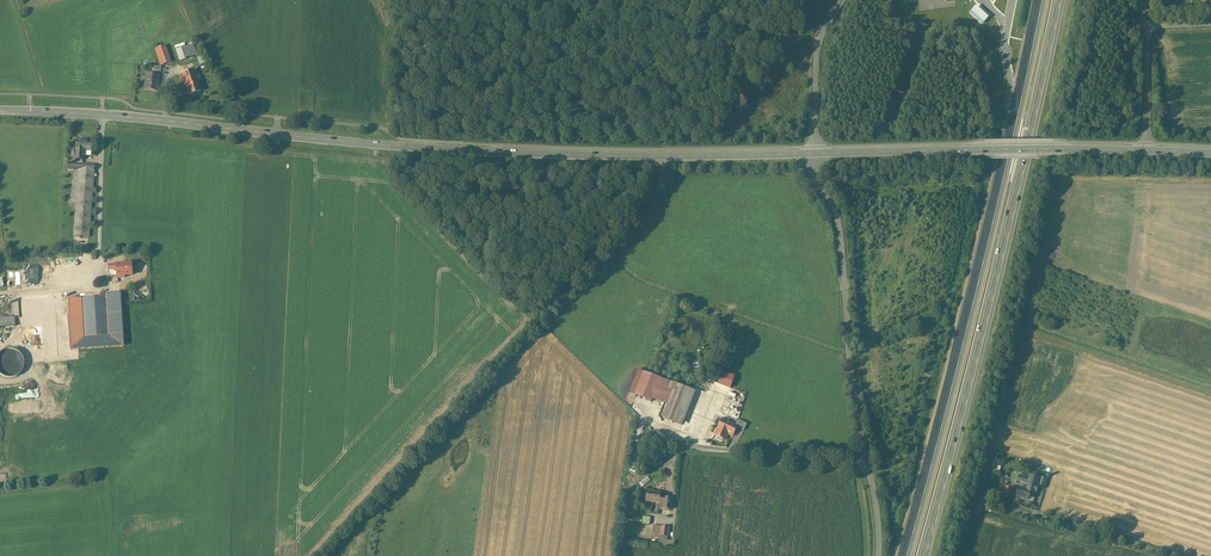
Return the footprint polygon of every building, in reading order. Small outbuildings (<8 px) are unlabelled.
[(193,44),(181,48),(185,59),(196,55),(193,44)] [(170,63),(165,46),(155,49),(161,66),(170,63)] [(193,70),(181,74),(188,96),(201,91),(193,70)] [(158,75),(146,74),(144,90),(157,91),(158,75)] [(76,141),(75,159),(82,160),(83,150),(91,151),(92,142),(76,141)] [(67,169),(74,170),(94,171),(95,165),(82,164),(75,163),(68,163),(67,169)] [(88,237),(94,171),(74,170),(71,198),(77,198),(73,236),(88,237)] [(131,275),(131,265),(130,264),(125,264),(125,265),(116,266),(116,269),(116,276),(116,277),(117,277),(117,276),(120,276),(131,276),(131,275)] [(131,275),(131,276),(131,279),(135,278),(135,279),(142,279),(142,272),(146,271),(145,264),(131,265),(131,275)] [(94,298),(81,298),(63,300),(64,313),(68,313),(71,350),(123,347),(119,293),(93,294),(94,298)] [(16,316),(0,317),(0,327),(17,326),(16,316)] [(5,350),(1,352),(0,353),(0,375),(1,376),(6,378),(11,378),(15,377),(19,374),(22,370),(24,366),(23,361),(22,356),(19,353),(15,351),(10,350),(5,350)] [(682,426),(695,392),(643,372),(638,370),(630,393),(666,407),(662,418),(682,426)] [(731,388),(735,377),(717,370),(712,383),(730,389),(731,388)] [(738,426),(722,418),(714,435),(726,441),(728,436),(733,438),(738,426)] [(994,473),(996,474),(997,471),(1000,471),(1002,465),(997,464),(994,473)] [(1036,491),(1019,486),(1017,496),(1028,499),(1029,497),(1034,498),(1036,491)] [(653,491),(647,491),(646,501),(663,504),(664,499),(660,498),(661,493),(653,492),(653,491)] [(673,500),(664,499),(663,504),(663,509),(671,510),(673,500)] [(644,523),(651,524),(653,517),(645,515),(644,523)] [(669,527),(661,526),(660,536),(668,537),(669,527)]
